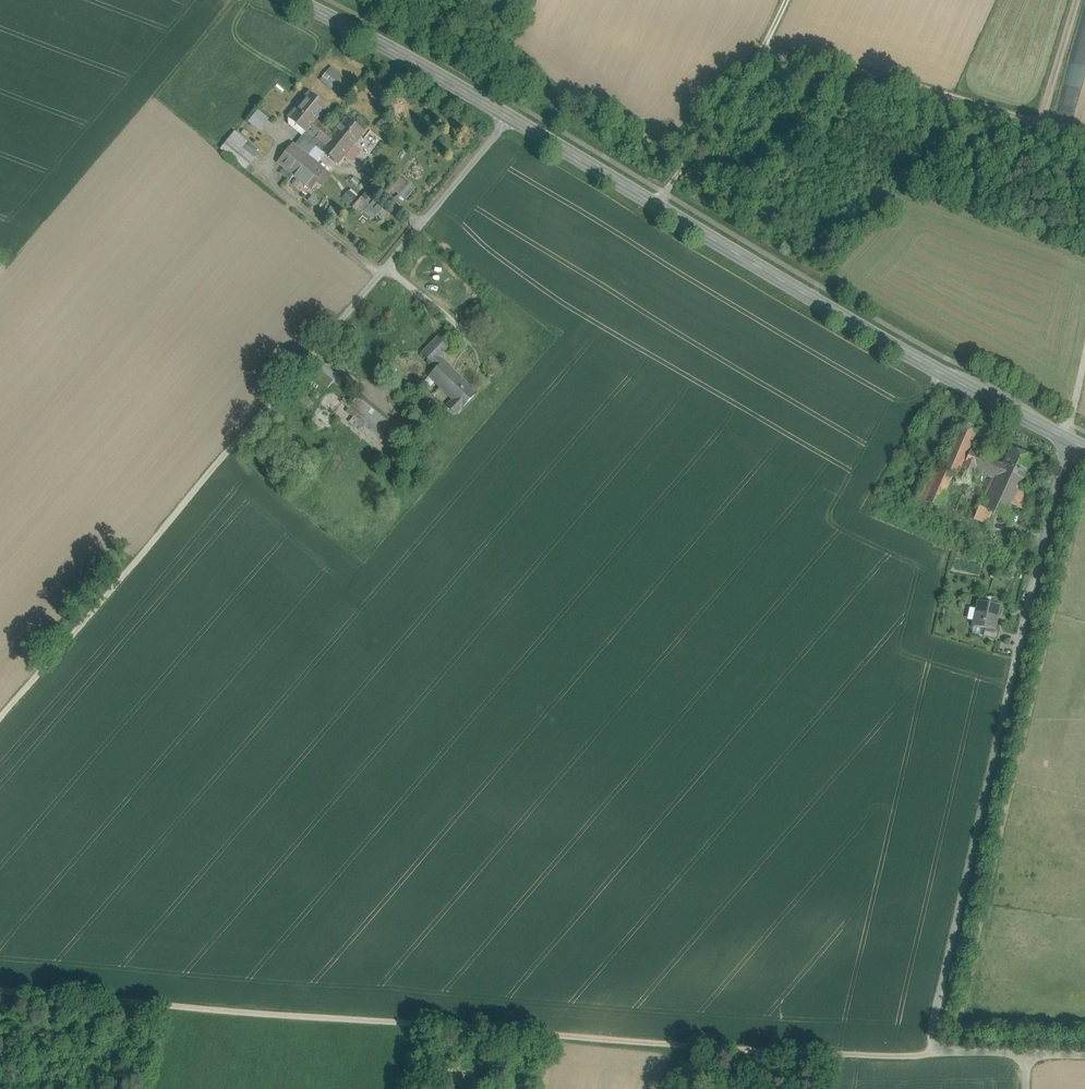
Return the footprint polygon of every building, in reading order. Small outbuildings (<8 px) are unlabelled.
[(330,66),(319,79),(331,89),(343,75),(330,66)] [(291,116),(308,129),(308,130),(315,120),(326,107),(309,93),(291,116)] [(258,112),(250,122),(260,130),(268,120),(258,112)] [(326,145),(322,150),(338,162),(347,151),(350,152),(352,150),(350,148),(351,146),(335,134),(334,135),(315,120),(308,130),(326,145)] [(335,134),(351,146),(362,132),(347,120),(335,134)] [(322,150),(326,145),(308,130),(308,129),(295,145),(308,156),(317,146),(322,150)] [(247,142),(235,132),(222,150),(246,168),(254,159),(242,149),(247,142)] [(259,152),(247,142),(242,149),(254,159),(259,152)] [(295,145),(294,145),(279,163),(310,188),(325,171),(318,165),(308,156),(295,145)] [(389,186),(400,194),(408,184),(397,175),(389,186)] [(354,207),(360,213),(367,204),(360,199),(354,207)] [(373,219),(378,211),(368,204),(362,212),(373,219)] [(447,406),(456,414),(462,408),(477,393),(444,361),(443,362),(439,358),(448,348),(438,338),(422,354),(433,364),(433,363),(438,368),(429,376),(453,400),(447,406)] [(331,382),(336,386),(342,379),(320,362),(311,374),(327,386),(331,382)] [(351,398),(354,400),(359,394),(356,392),(351,398)] [(360,395),(347,410),(381,437),(393,422),(360,395)] [(939,470),(952,475),(969,483),(976,467),(997,477),(983,508),(980,507),(974,519),(986,525),(992,513),(1005,519),(1012,505),(1016,507),(1024,491),(1019,488),(1022,482),(999,472),(1001,468),(999,467),(1000,464),(970,451),(978,433),(959,425),(940,469),(939,470)] [(999,472),(1022,482),(1033,459),(1010,448),(1001,468),(999,472)] [(940,469),(932,466),(918,499),(938,508),(952,475),(939,470),(940,469)] [(1030,493),(1024,491),(1016,507),(1015,509),(1021,512),(1030,493)] [(994,630),(999,605),(978,601),(973,626),(985,629),(994,631),(994,630)] [(998,631),(994,630),(994,631),(985,629),(983,637),(996,639),(998,631)]
